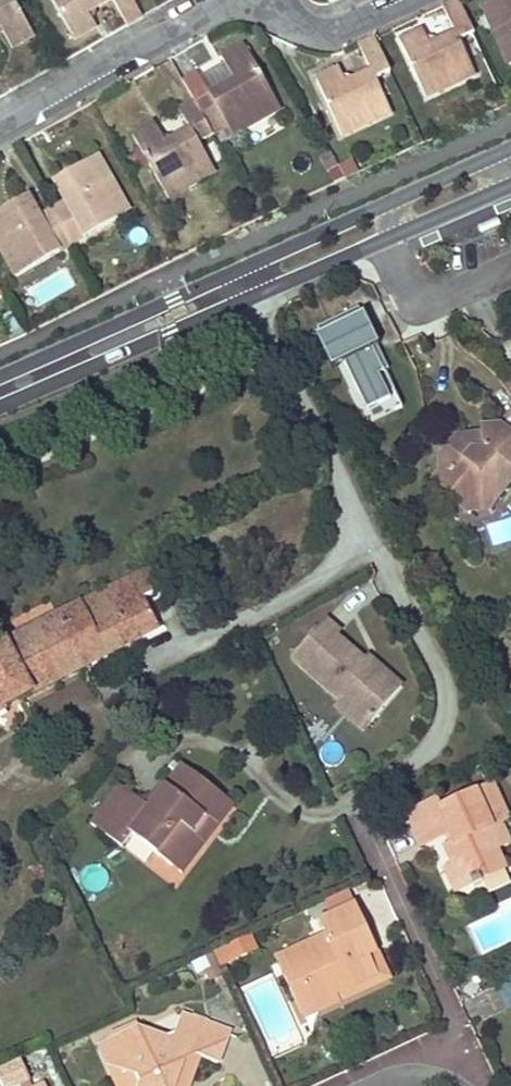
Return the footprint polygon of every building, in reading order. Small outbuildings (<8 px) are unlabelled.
[(8,42),(31,29),(13,0),(0,0),(0,28),(8,42)] [(69,35),(91,23),(85,13),(107,0),(48,0),(69,35)] [(124,23),(140,14),(131,0),(111,0),(124,23)] [(447,85),(471,74),(455,39),(470,31),(455,0),(444,0),(438,3),(451,30),(425,42),(419,29),(397,39),(424,97),(447,85)] [(510,5),(508,0),(485,0),(479,3),(508,62),(510,61),(510,4),(510,5)] [(341,135),(366,124),(390,113),(374,76),(389,70),(372,33),(358,40),(370,66),(344,78),(338,64),(313,76),(341,135)] [(277,106),(260,75),(243,44),(219,56),(230,74),(207,87),(197,69),(181,79),(199,111),(215,103),(231,131),(277,106)] [(151,121),(130,133),(165,196),(212,169),(195,139),(210,130),(199,111),(192,98),(177,107),(188,126),(162,141),(151,121)] [(64,198),(50,206),(71,244),(129,210),(96,153),(72,167),(77,178),(67,183),(72,193),(64,198)] [(72,167),(53,178),(64,198),(72,193),(67,183),(77,178),(72,167)] [(24,194),(6,205),(12,215),(23,209),(29,218),(36,214),(24,194)] [(0,208),(0,249),(16,277),(71,244),(50,206),(36,214),(29,218),(23,209),(12,215),(6,205),(0,208)] [(369,328),(360,308),(318,327),(326,346),(321,348),(331,369),(344,363),(355,387),(348,390),(363,424),(403,406),(376,347),(372,348),(364,330),(369,328)] [(481,428),(481,435),(483,450),(472,452),(455,438),(438,459),(439,471),(429,482),(465,513),(481,493),(492,502),(510,479),(510,413),(499,426),(481,428)] [(483,450),(481,435),(455,438),(472,452),(483,450)] [(465,513),(486,510),(492,502),(481,493),(465,513)] [(150,614),(142,599),(160,590),(149,569),(34,631),(32,628),(1,645),(2,646),(0,647),(0,727),(12,721),(5,708),(82,668),(90,682),(115,669),(108,656),(158,629),(150,614)] [(343,625),(328,612),(295,651),(345,693),(348,689),(376,713),(405,679),(375,653),(372,657),(340,629),(343,625)] [(376,713),(348,689),(345,693),(340,699),(367,723),(376,713)] [(213,823),(222,811),(230,800),(181,763),(149,806),(120,783),(90,822),(120,845),(130,832),(170,862),(205,817),(213,823)] [(478,877),(490,872),(501,867),(493,848),(498,845),(489,825),(498,821),(504,818),(489,783),(439,805),(435,797),(405,810),(419,843),(449,830),(454,840),(444,844),(452,863),(462,885),(469,882),(470,885),(480,880),(478,877)] [(170,862),(178,869),(213,823),(205,817),(170,862)] [(489,825),(498,845),(507,842),(498,821),(489,825)] [(443,867),(453,888),(462,885),(452,863),(443,867)] [(362,950),(354,953),(345,935),(362,927),(350,902),(315,918),(322,931),(271,956),(289,993),(298,989),(310,1012),(334,1000),(330,991),(372,971),(362,950)] [(334,1000),(385,975),(362,927),(345,935),(354,953),(362,950),(372,971),(330,991),(334,1000)] [(254,949),(246,933),(221,945),(229,960),(254,949)] [(504,1007),(510,1005),(510,974),(493,982),(504,1007)] [(289,993),(300,1017),(310,1012),(298,989),(289,993)] [(98,1046),(115,1085),(171,1085),(184,1052),(194,1056),(215,1063),(227,1032),(180,1016),(172,1035),(167,1038),(145,1049),(135,1029),(98,1046)] [(145,1049),(167,1038),(135,1029),(145,1049)] [(171,1085),(183,1085),(194,1056),(184,1052),(171,1085)] [(18,1057),(0,1064),(0,1084),(1,1085),(25,1076),(18,1057)]
